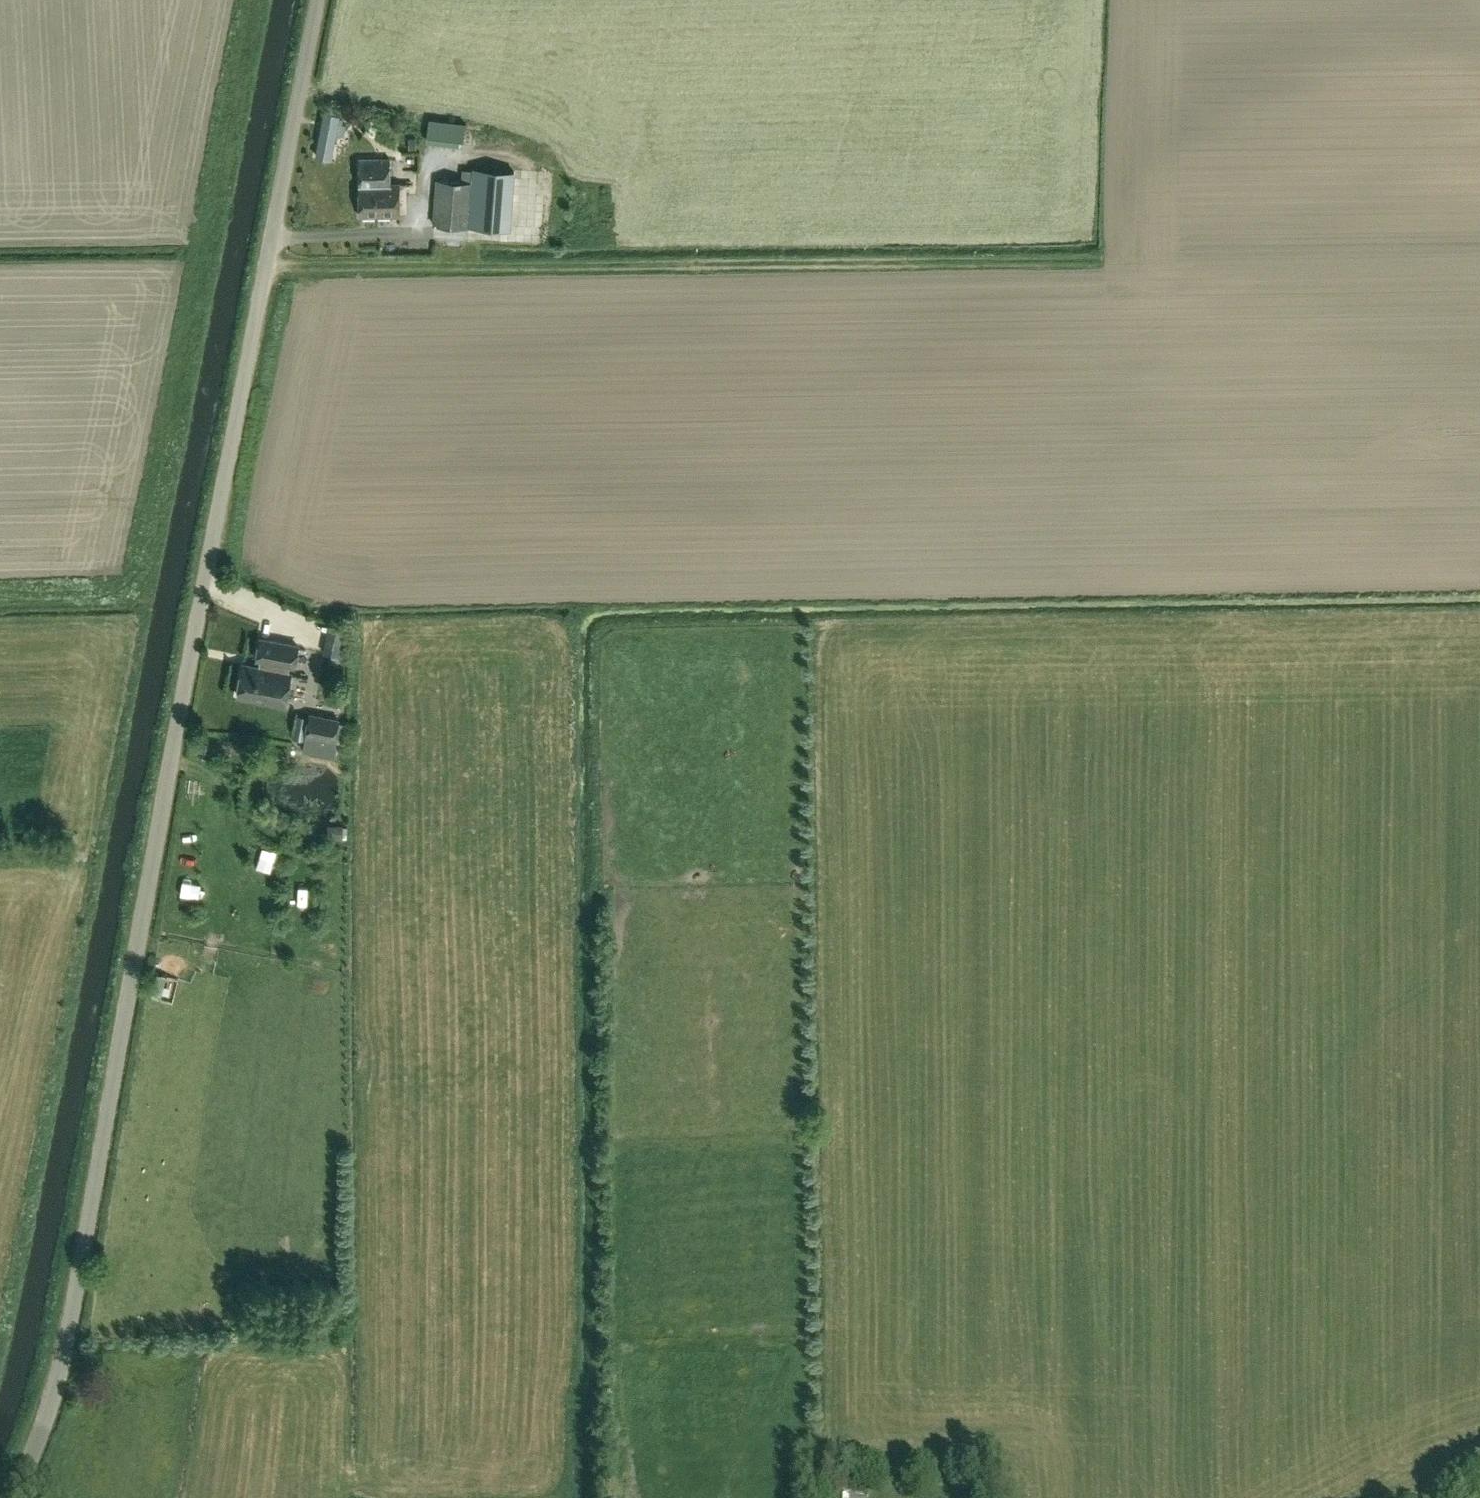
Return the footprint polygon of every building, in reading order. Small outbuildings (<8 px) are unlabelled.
[(342,130),(327,128),(321,172),(336,174),(342,130)] [(493,202),(494,186),(520,188),(521,178),(533,179),(534,160),(522,159),(522,157),(494,155),(493,168),(453,165),(452,182),(437,181),(433,227),(491,232),(491,230),(498,230),(501,203),(493,202)] [(360,186),(391,186),(390,161),(360,162),(360,186)] [(400,186),(391,186),(360,186),(361,219),(401,218),(400,186)] [(326,619),(320,641),(334,645),(340,622),(326,619)] [(295,666),(298,646),(261,639),(257,659),(261,660),(259,668),(244,665),(238,695),(285,704),(291,674),(289,674),(290,665),(295,666)] [(339,718),(309,713),(305,737),(345,744),(346,724),(338,723),(339,718)] [(197,752),(205,753),(206,743),(199,742),(197,752)]
